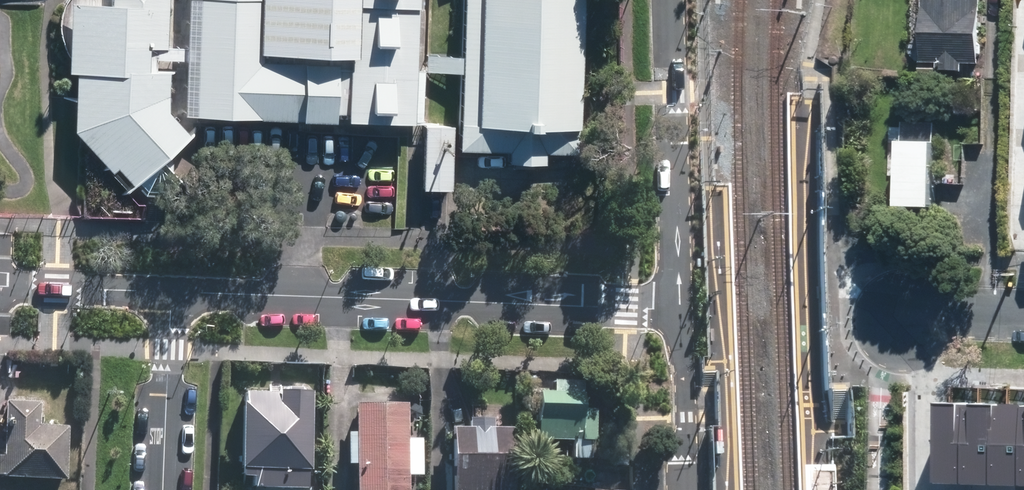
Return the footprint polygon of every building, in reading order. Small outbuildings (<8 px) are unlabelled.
[(70,131),(126,192),(187,136),(164,112),(166,72),(144,71),(145,47),(162,47),(164,0),(109,0),(109,5),(67,3),(64,73),(72,74),(70,131)] [(267,118),(334,121),(335,114),(344,114),(344,121),(412,124),(416,0),(195,0),(191,116),(257,118),(258,110),(267,110),(267,118)] [(454,150),(506,151),(505,163),(542,164),(542,152),(573,153),(580,0),(461,0),(454,150)] [(918,66),(935,66),(935,75),(961,76),(961,67),(975,68),(978,0),(920,0),(918,66)] [(420,125),(417,190),(445,192),(447,126),(420,125)] [(927,151),(893,150),(892,213),(926,214),(927,151)] [(1015,189),(1013,251),(1023,252),(1023,189),(1015,189)] [(574,385),(574,375),(547,374),(547,385),(532,384),(531,432),(566,434),(566,451),(585,451),(585,433),(587,433),(588,402),(575,401),(576,385),(574,385)] [(302,462),(304,384),(271,383),(271,395),(234,394),(231,460),(244,460),(244,480),(299,482),(300,462),(302,462)] [(0,453),(0,473),(62,477),(65,423),(36,421),(37,399),(3,397),(0,453)] [(348,489),(400,489),(400,397),(348,397),(348,489)] [(485,411),(460,411),(460,420),(444,420),(444,489),(507,489),(507,420),(485,420),(485,411)] [(1014,447),(1014,489),(1023,489),(1023,447),(1014,447)] [(792,468),(792,489),(828,489),(828,467),(792,468)]
